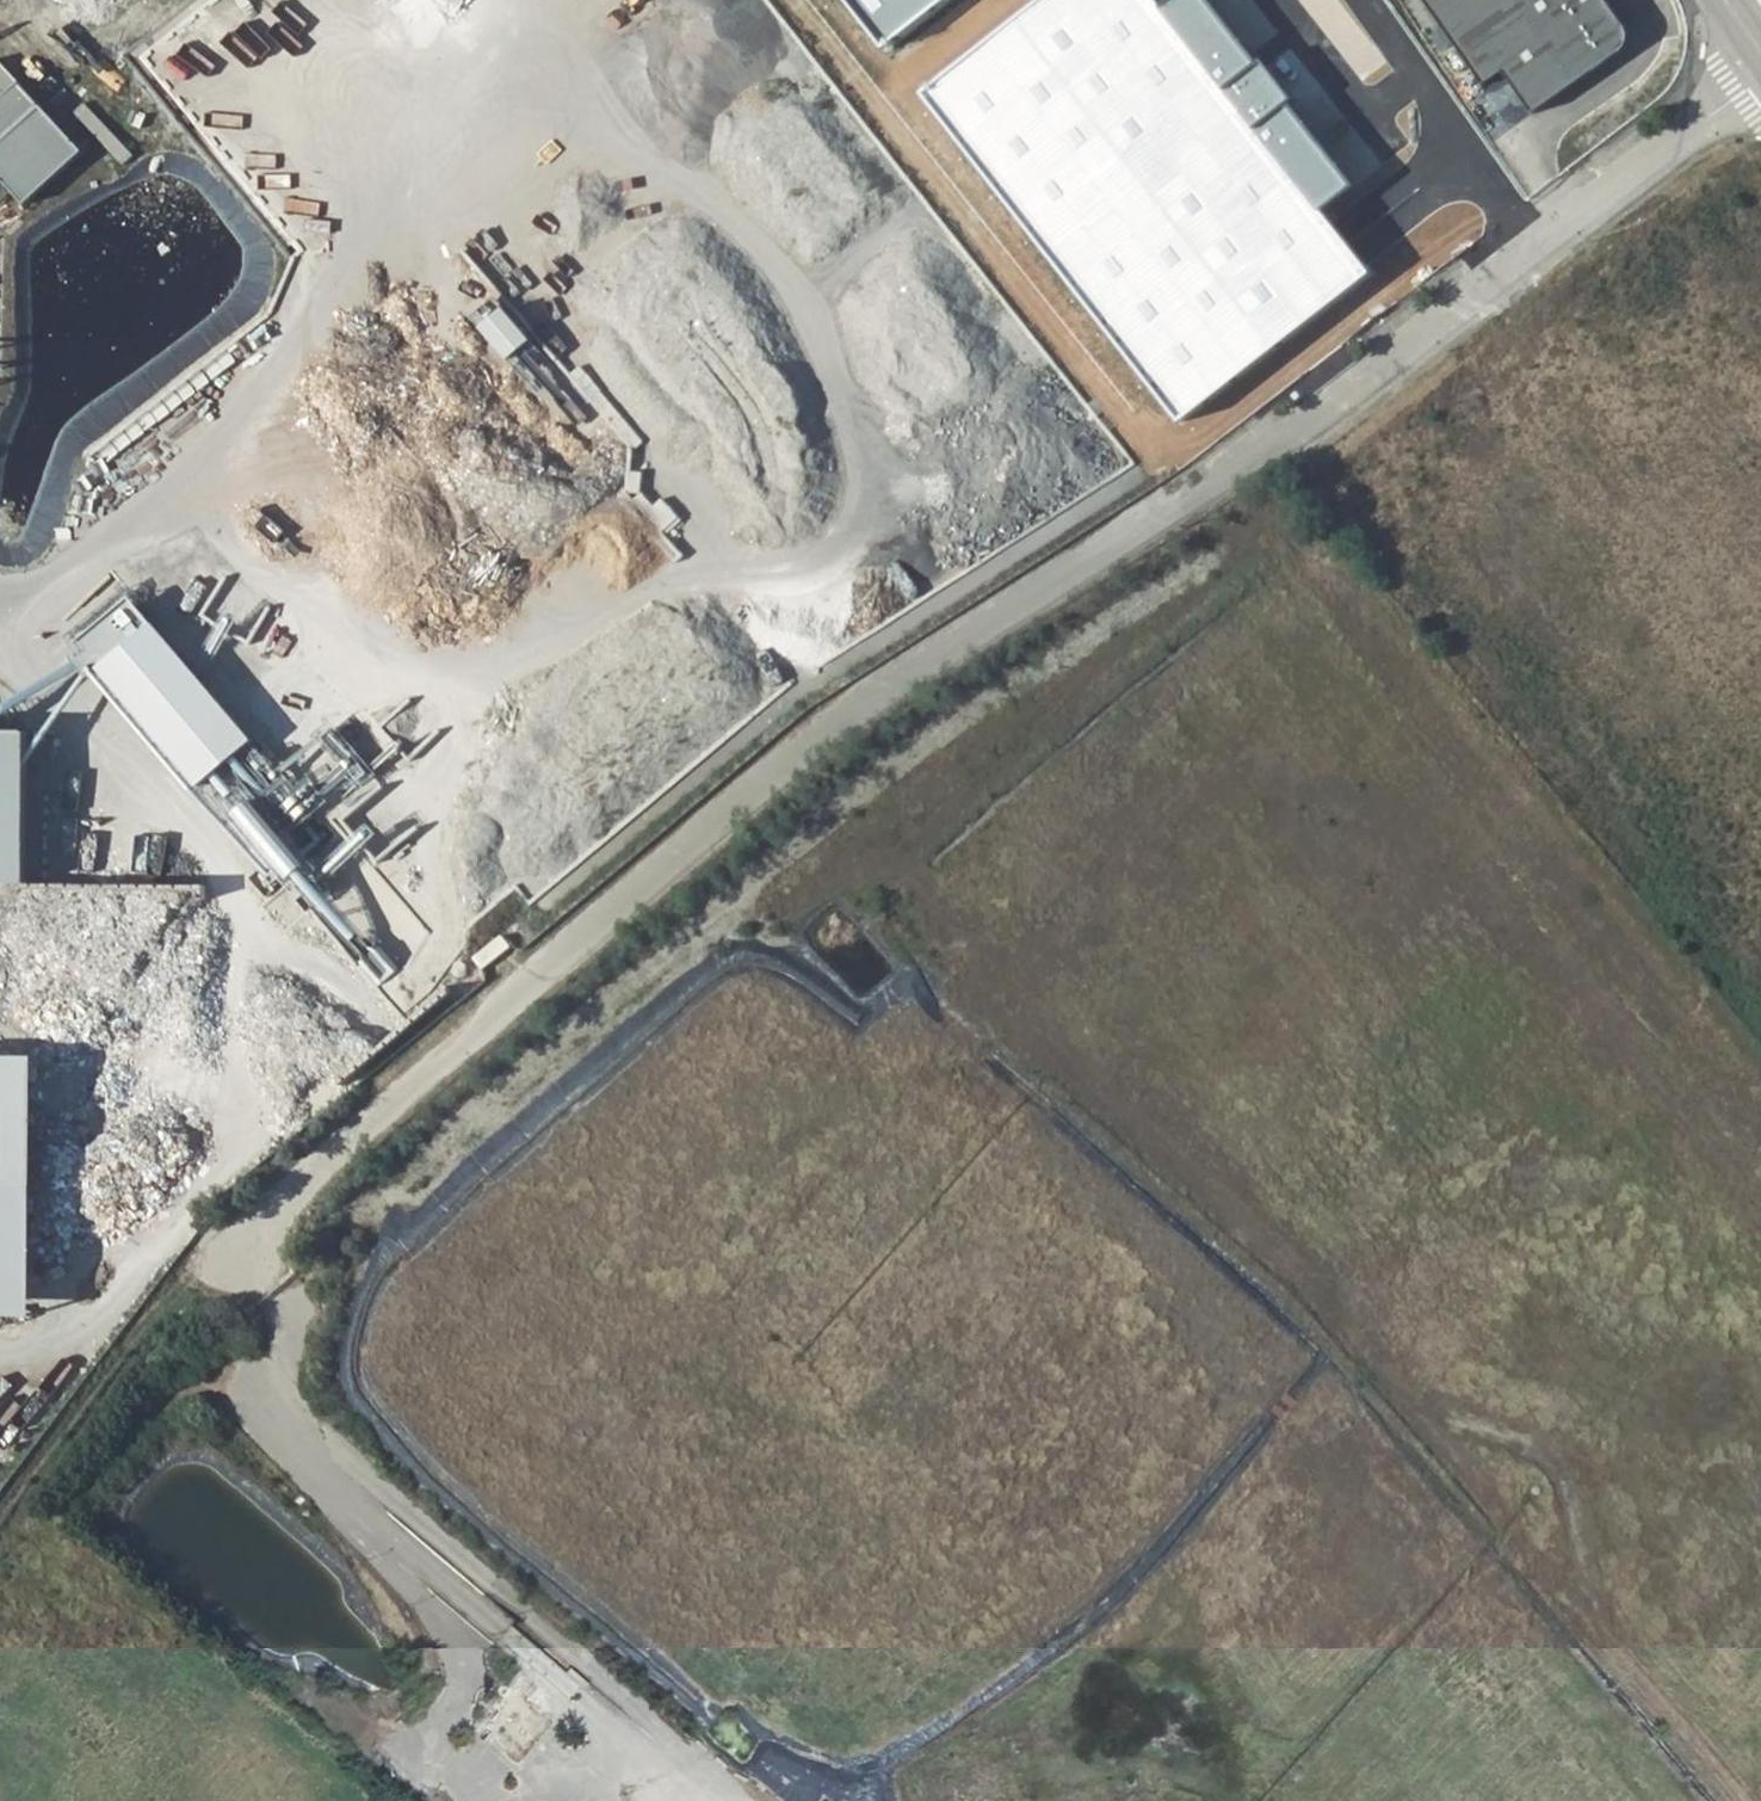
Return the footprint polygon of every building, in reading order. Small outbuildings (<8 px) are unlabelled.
[(889,49),(953,0),(852,0),(889,49)] [(929,89),(1183,422),(1377,275),(1326,208),(1355,187),(1213,0),(1166,0),(1163,3),(1160,0),(1047,0),(929,89)] [(1474,84),(1494,70),(1523,112),(1610,50),(1614,26),(1596,0),(1414,0),(1474,84)] [(16,74),(0,60),(0,92),(16,74)] [(0,139),(0,175),(27,202),(84,145),(17,78),(0,96),(0,138),(0,139)] [(0,738),(0,887),(31,887),(30,738),(0,738)] [(276,902),(248,908),(256,948),(284,942),(276,902)] [(0,1063),(0,1320),(36,1320),(38,1064),(0,1063)] [(563,1715),(520,1678),(474,1730),(516,1768),(563,1715)]
